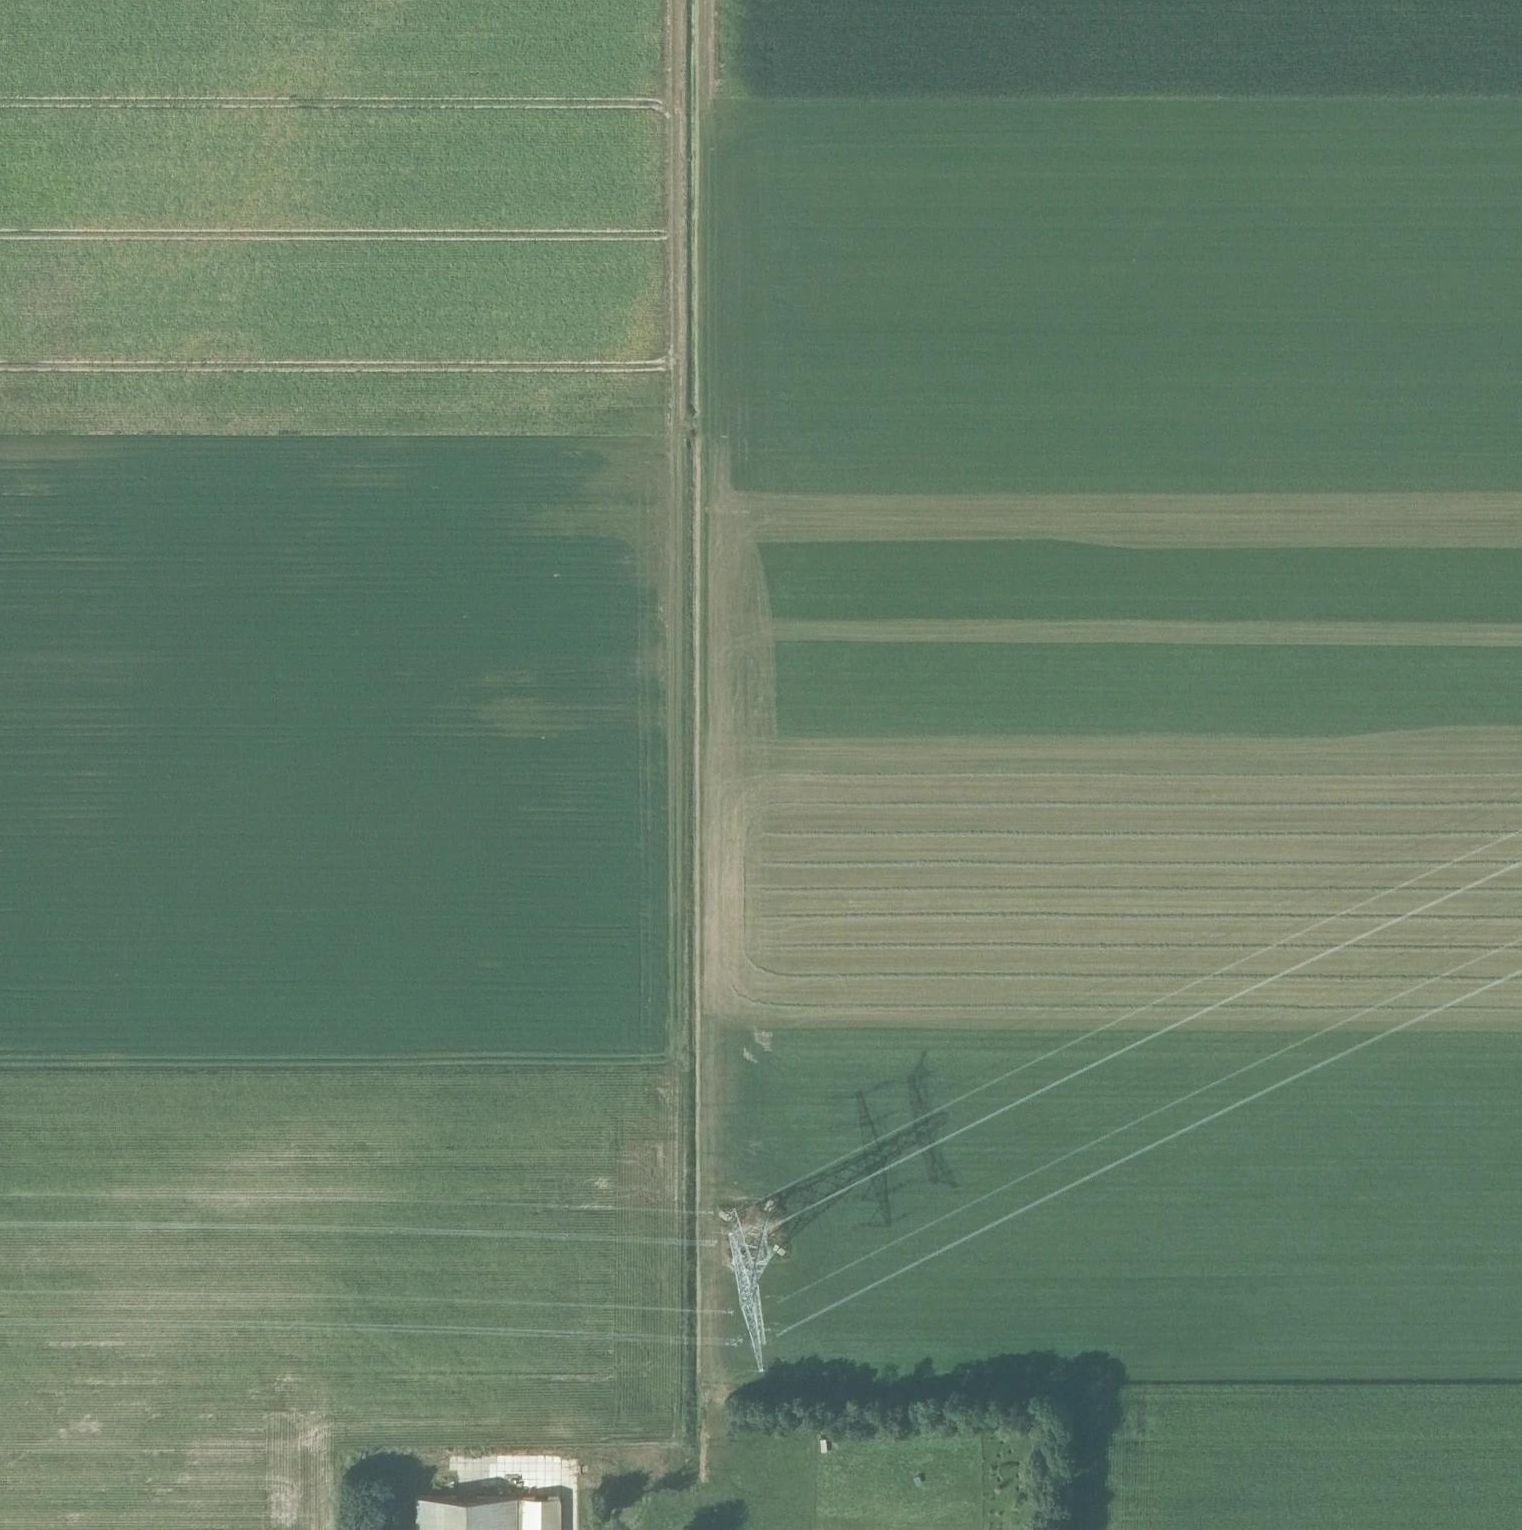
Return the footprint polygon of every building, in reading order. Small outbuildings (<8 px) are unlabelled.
[(560,1496),(416,1495),(416,1529),(559,1529),(560,1496)]
